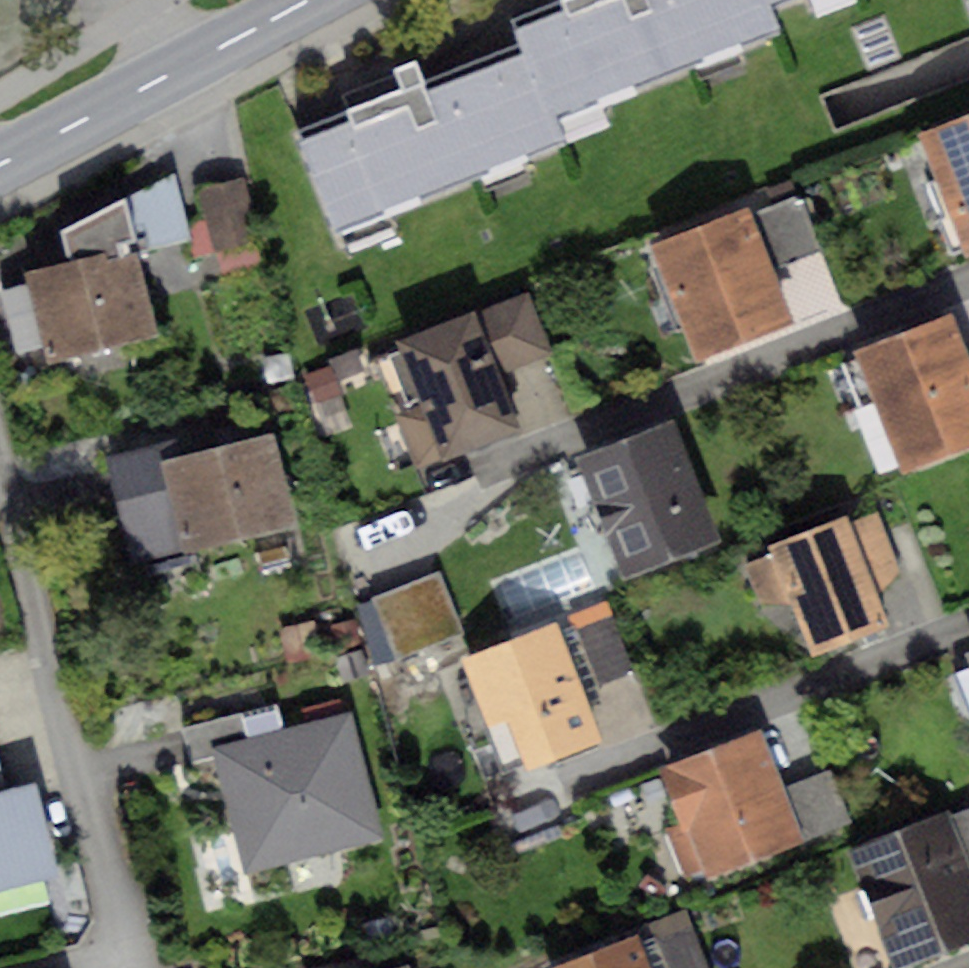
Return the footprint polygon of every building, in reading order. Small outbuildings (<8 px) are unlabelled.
[(503,22),(512,44),(542,115),(765,23),(758,6),(756,0),(556,0),(503,22)] [(402,88),(300,130),(338,221),(550,133),(542,115),(512,44),(426,80),(416,55),(392,65),(402,88)] [(915,136),(962,253),(968,251),(968,115),(915,136)] [(172,172),(122,199),(134,254),(191,239),(172,172)] [(236,179),(198,188),(217,274),(256,265),(236,179)] [(798,195),(749,214),(771,269),(820,250),(798,195)] [(68,263),(26,271),(29,282),(4,287),(17,346),(42,342),(46,362),(152,338),(134,254),(122,199),(61,232),(68,263)] [(746,206),(652,246),(694,360),(790,318),(771,269),(749,214),(746,206)] [(527,295),(471,315),(493,372),(548,352),(527,295)] [(855,351),(899,469),(968,443),(968,357),(954,314),(855,351)] [(471,315),(399,343),(422,403),(393,414),(415,473),(516,434),(493,372),(471,315)] [(328,364),(306,371),(316,400),(338,393),(328,364)] [(676,419),(577,456),(623,578),(722,540),(676,419)] [(275,434),(162,462),(185,555),(299,527),(275,434)] [(185,555),(162,462),(158,445),(107,457),(133,567),(185,555)] [(877,511),(851,522),(878,594),(900,572),(877,511)] [(848,514),(767,544),(771,554),(789,603),(808,653),(889,623),(878,594),(851,522),(848,514)] [(789,603),(771,554),(745,564),(758,603),(789,603)] [(438,574),(373,597),(395,660),(461,637),(438,574)] [(610,607),(575,619),(597,682),(633,669),(610,607)] [(555,623),(460,656),(501,774),(596,741),(555,623)] [(213,751),(286,733),(279,704),(179,729),(187,758),(213,751)] [(286,733),(213,751),(243,870),(380,836),(350,717),(286,733)] [(760,729),(665,766),(686,820),(666,828),(684,874),(705,866),(708,875),(803,839),(783,786),(760,729)] [(830,769),(783,786),(803,839),(850,821),(830,769)] [(0,792),(0,888),(60,875),(38,783),(0,792)] [(951,816),(968,865),(968,809),(951,816)] [(849,849),(893,967),(896,967),(968,941),(968,865),(951,816),(950,813),(849,849)] [(657,920),(674,967),(714,967),(692,907),(657,920)] [(551,967),(651,967),(637,934),(551,967)]
